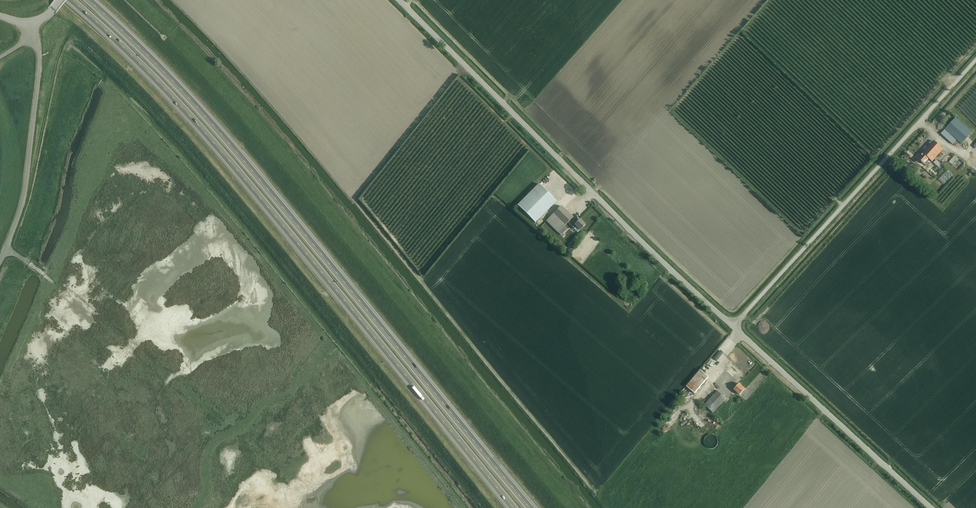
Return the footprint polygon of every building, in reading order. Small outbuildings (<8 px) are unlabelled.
[(941,134),(950,142),(952,144),(955,141),(950,136),(951,135),(962,145),(973,133),(956,118),(941,134)] [(932,162),(943,150),(935,142),(918,159),(924,165),(929,159),(932,162)] [(955,153),(948,160),(958,169),(965,161),(955,153)] [(557,202),(539,185),(518,206),(536,223),(557,202)] [(561,205),(546,220),(558,232),(564,226),(573,217),(561,205)] [(574,224),(575,224),(572,227),(574,229),(577,227),(580,230),(586,224),(579,218),(574,224)] [(564,226),(558,232),(561,235),(567,229),(564,226)] [(746,388),(739,382),(725,369),(714,382),(716,385),(728,396),(734,389),(740,394),(746,388)] [(700,371),(687,387),(695,393),(708,378),(700,371)] [(718,390),(705,405),(713,412),(723,401),(726,398),(718,390)] [(713,435),(711,435),(710,435),(708,435),(707,436),(706,437),(705,439),(704,440),(704,442),(704,443),(705,445),(706,446),(707,447),(708,448),(710,448),(711,449),(713,448),(714,448),(715,447),(716,447),(717,446),(718,444),(718,443),(718,442),(718,440),(718,439),(717,438),(716,437),(715,436),(714,435),(713,435)]
